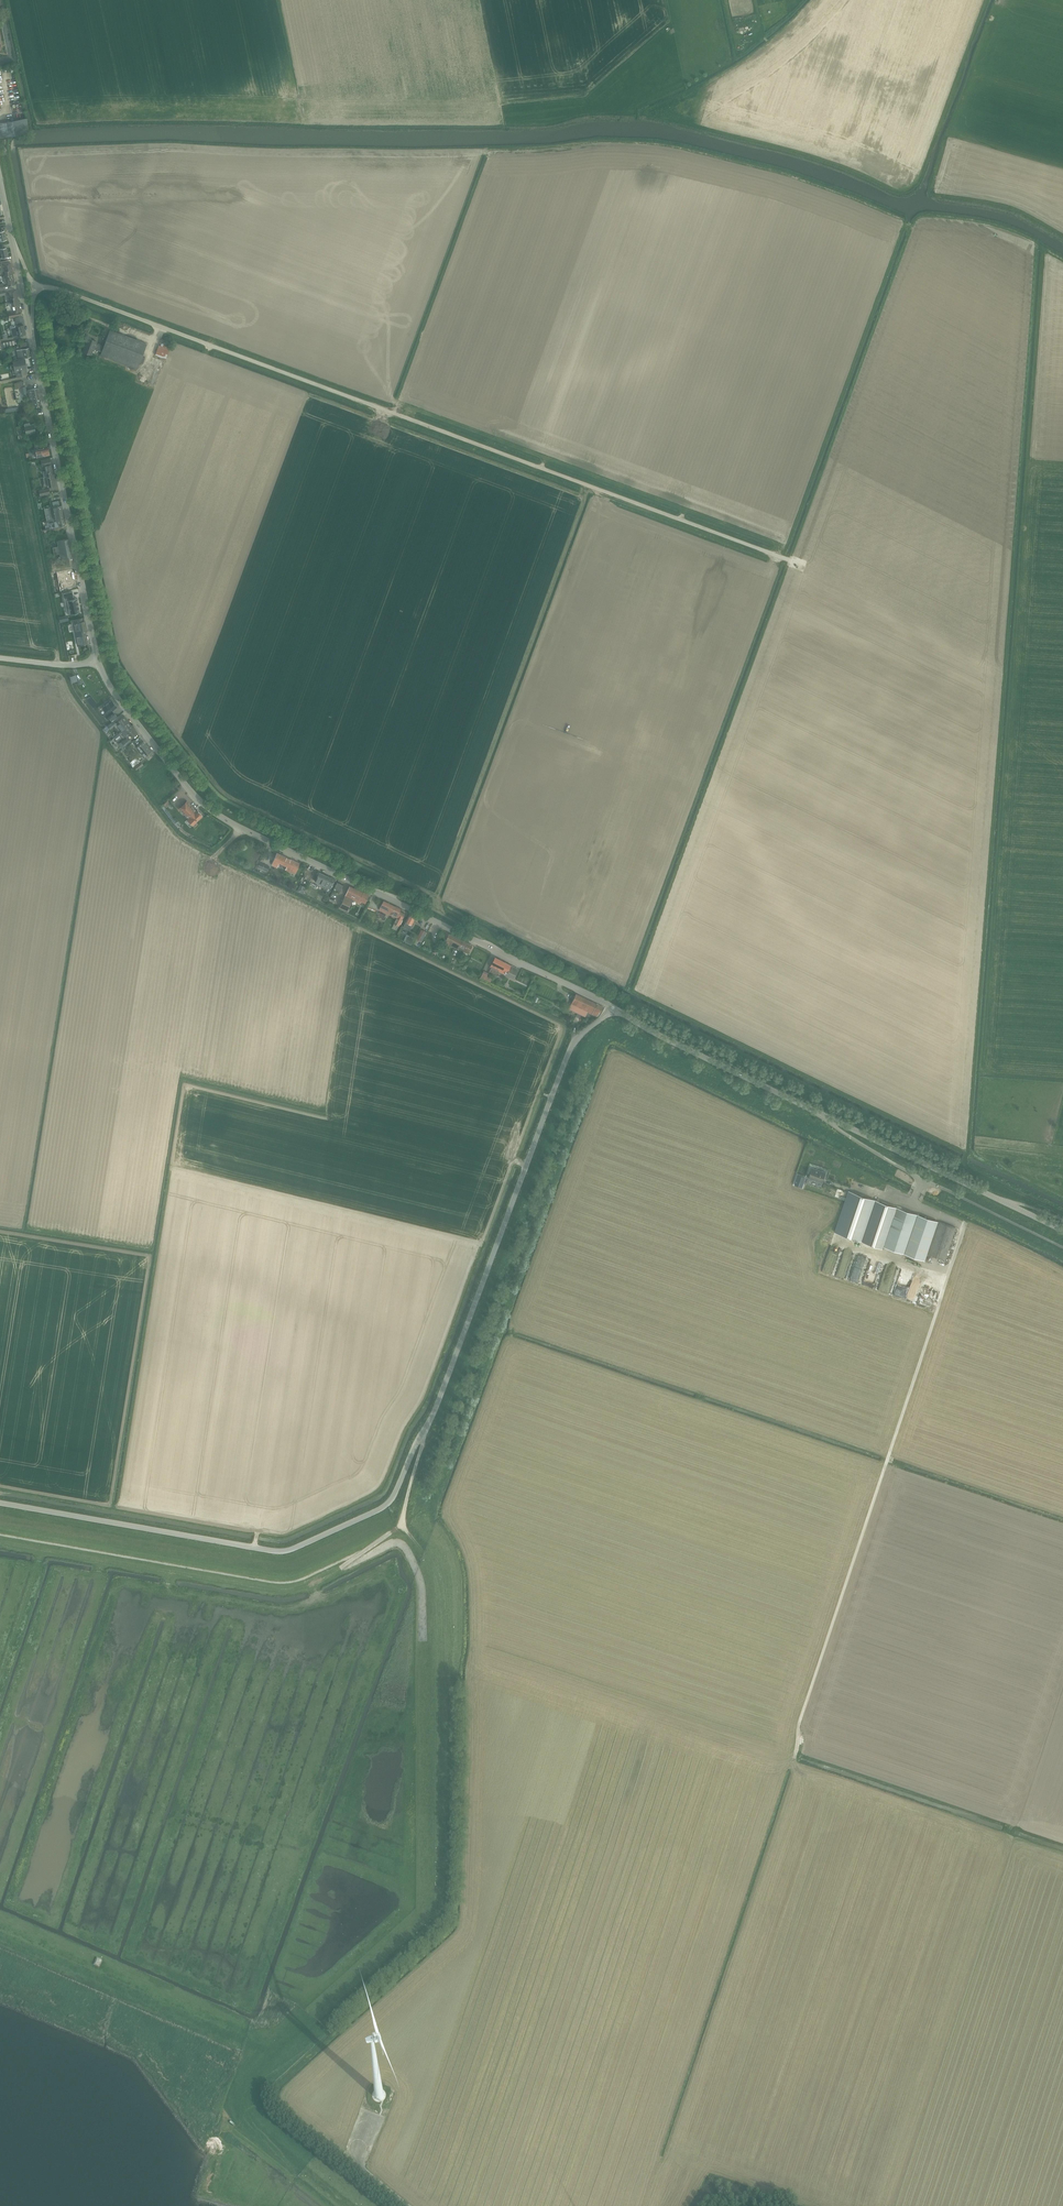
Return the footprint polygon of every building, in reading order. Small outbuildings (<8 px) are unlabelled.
[(0,137),(29,132),(27,118),(0,123),(0,137)] [(3,264),(5,275),(3,276),(5,283),(7,283),(8,286),(15,284),(11,263),(3,264)] [(9,291),(11,302),(19,301),(16,290),(9,291)] [(11,302),(13,312),(9,313),(10,318),(22,315),(21,311),(19,301),(11,302)] [(24,325),(11,328),(12,337),(25,334),(26,334),(24,325)] [(100,355),(102,356),(137,368),(139,362),(141,356),(146,343),(110,330),(104,345),(96,342),(97,341),(86,337),(83,343),(85,344),(82,351),(92,355),(94,349),(102,352),(100,355)] [(159,340),(154,352),(166,357),(171,345),(159,340)] [(16,350),(18,359),(21,358),(21,359),(25,358),(31,357),(29,348),(19,350),(16,350)] [(24,358),(13,361),(15,372),(16,372),(17,377),(27,375),(26,369),(27,369),(24,358)] [(31,406),(41,404),(37,389),(28,390),(31,406)] [(26,433),(35,431),(34,424),(25,426),(26,433)] [(50,455),(49,449),(48,447),(47,444),(42,445),(43,448),(36,450),(38,457),(41,457),(50,455)] [(44,465),(46,471),(43,472),(44,477),(46,476),(54,475),(52,464),(51,464),(50,458),(41,460),(42,466),(44,465)] [(56,485),(54,475),(44,477),(43,477),(45,484),(48,484),(49,487),(56,485)] [(50,520),(57,519),(57,520),(64,518),(61,502),(59,503),(59,500),(52,501),(53,507),(48,508),(50,520)] [(55,527),(65,525),(64,518),(57,520),(57,519),(50,520),(48,520),(49,527),(45,528),(45,529),(43,529),(44,530),(55,528),(55,527)] [(67,566),(73,565),(68,539),(57,541),(58,546),(52,547),(54,555),(60,554),(60,556),(58,557),(59,558),(61,558),(62,561),(66,561),(67,566)] [(66,570),(58,572),(59,577),(64,576),(66,587),(74,585),(72,572),(67,573),(66,570)] [(68,600),(71,613),(80,611),(77,597),(73,598),(73,596),(72,591),(63,593),(64,598),(65,600),(68,600)] [(76,624),(74,624),(75,632),(86,630),(84,622),(83,622),(82,619),(76,620),(76,624)] [(102,708),(107,714),(105,716),(108,719),(115,714),(112,711),(117,707),(112,700),(102,708)] [(117,725),(122,731),(131,724),(125,715),(119,720),(121,723),(117,725)] [(114,720),(108,725),(111,728),(117,723),(114,720)] [(131,724),(122,731),(126,737),(128,735),(129,736),(130,735),(132,738),(138,733),(131,724)] [(122,742),(125,746),(132,741),(128,737),(122,742)] [(145,756),(151,751),(143,741),(136,746),(145,756)] [(140,761),(134,766),(137,770),(144,765),(140,761)] [(182,811),(186,816),(188,818),(187,819),(193,825),(203,816),(197,809),(196,810),(195,809),(195,808),(187,800),(180,807),(179,808),(182,811)] [(277,853),(271,865),(277,867),(279,862),(287,866),(285,869),(295,874),(300,863),(277,853)] [(258,867),(267,871),(269,866),(260,862),(258,867)] [(319,872),(315,881),(323,885),(331,888),(335,879),(319,872)] [(337,882),(335,888),(341,891),(343,885),(337,882)] [(297,890),(297,891),(303,894),(304,893),(305,889),(303,888),(304,886),(300,884),(297,890)] [(340,907),(341,908),(347,911),(349,907),(353,899),(365,904),(369,895),(350,886),(340,907)] [(392,915),(397,917),(394,923),(399,925),(405,914),(400,911),(401,909),(384,900),(379,910),(391,916),(392,915)] [(410,929),(416,917),(410,914),(404,926),(410,929)] [(422,929),(417,938),(422,941),(427,932),(422,929)] [(468,954),(472,945),(445,931),(442,937),(446,940),(444,943),(458,950),(458,949),(468,954)] [(514,978),(519,969),(495,957),(490,966),(492,967),(490,971),(496,975),(499,970),(514,978)] [(573,1000),(569,1008),(585,1016),(588,1012),(597,1017),(599,1012),(600,1013),(603,1007),(576,994),(575,996),(573,1000)] [(812,1168),(809,1178),(822,1182),(825,1172),(812,1168)] [(798,1175),(794,1185),(802,1187),(805,1178),(798,1175)] [(876,1201),(848,1191),(846,1198),(845,1201),(835,1232),(863,1241),(876,1201)] [(876,1201),(863,1241),(883,1248),(884,1246),(897,1207),(876,1201)] [(897,1207),(884,1246),(904,1253),(917,1214),(897,1207)] [(938,1222),(917,1214),(904,1253),(925,1260),(928,1254),(938,1222)] [(938,1222),(928,1254),(945,1260),(956,1227),(938,1222)] [(102,1959),(97,1957),(93,1964),(99,1967),(102,1959)] [(373,2099),(374,2101),(377,2102),(380,2102),(382,2102),(384,2100),(386,2097),(386,2095),(385,2092),(383,2090),(381,2088),(378,2088),(376,2089),(373,2091),(372,2093),(372,2096),(373,2099)]
